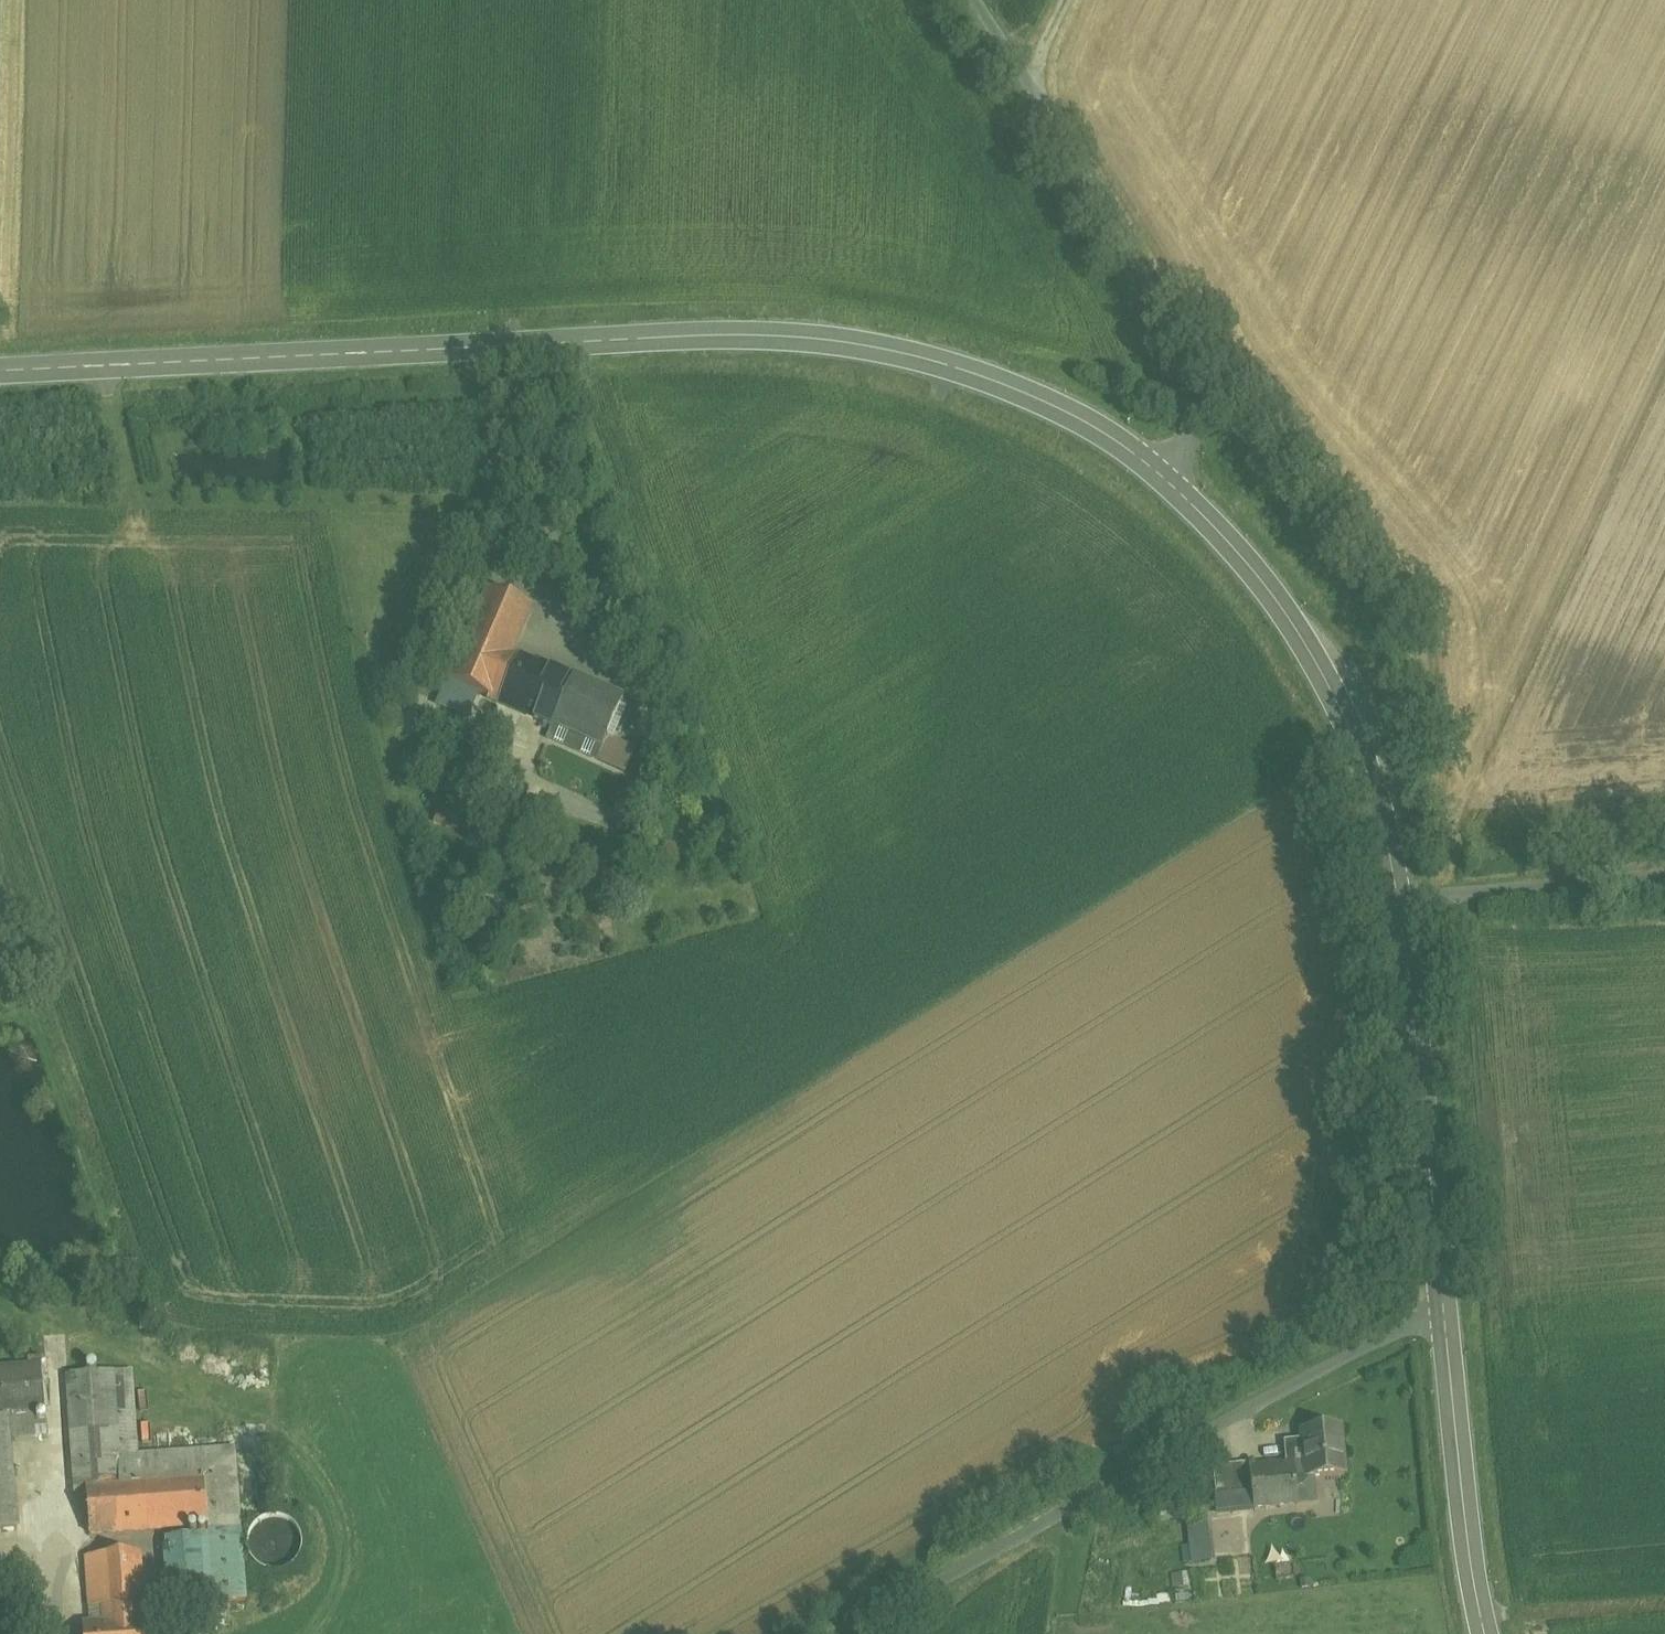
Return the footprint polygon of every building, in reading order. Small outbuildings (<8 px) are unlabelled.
[(533,608),(490,590),(451,681),(490,698),(547,724),(548,723),(554,726),(574,681),(513,654),(533,608)] [(624,704),(574,681),(554,726),(549,738),(599,761),(624,704)] [(479,821),(441,809),(437,822),(475,834),(479,821)] [(0,1370),(0,1419),(8,1418),(8,1412),(47,1409),(43,1358),(35,1359),(35,1367),(0,1370)] [(133,1371),(65,1376),(74,1498),(87,1498),(86,1488),(204,1480),(207,1531),(208,1536),(163,1539),(168,1606),(247,1601),(237,1447),(139,1453),(133,1371)] [(19,1530),(8,1418),(0,1419),(0,1532),(19,1530)] [(1253,1464),(1214,1468),(1216,1496),(1237,1494),(1254,1492),(1252,1471),(1253,1471),(1253,1464)] [(204,1480),(86,1488),(87,1498),(90,1539),(207,1531),(204,1480)] [(1254,1492),(1237,1494),(1238,1509),(1255,1507),(1254,1492)] [(1195,1545),(1186,1546),(1188,1565),(1220,1563),(1218,1523),(1193,1524),(1195,1545)] [(85,1558),(89,1624),(83,1625),(83,1633),(145,1633),(140,1555),(85,1558)] [(1222,1559),(1224,1594),(1253,1593),(1251,1557),(1222,1559)]
